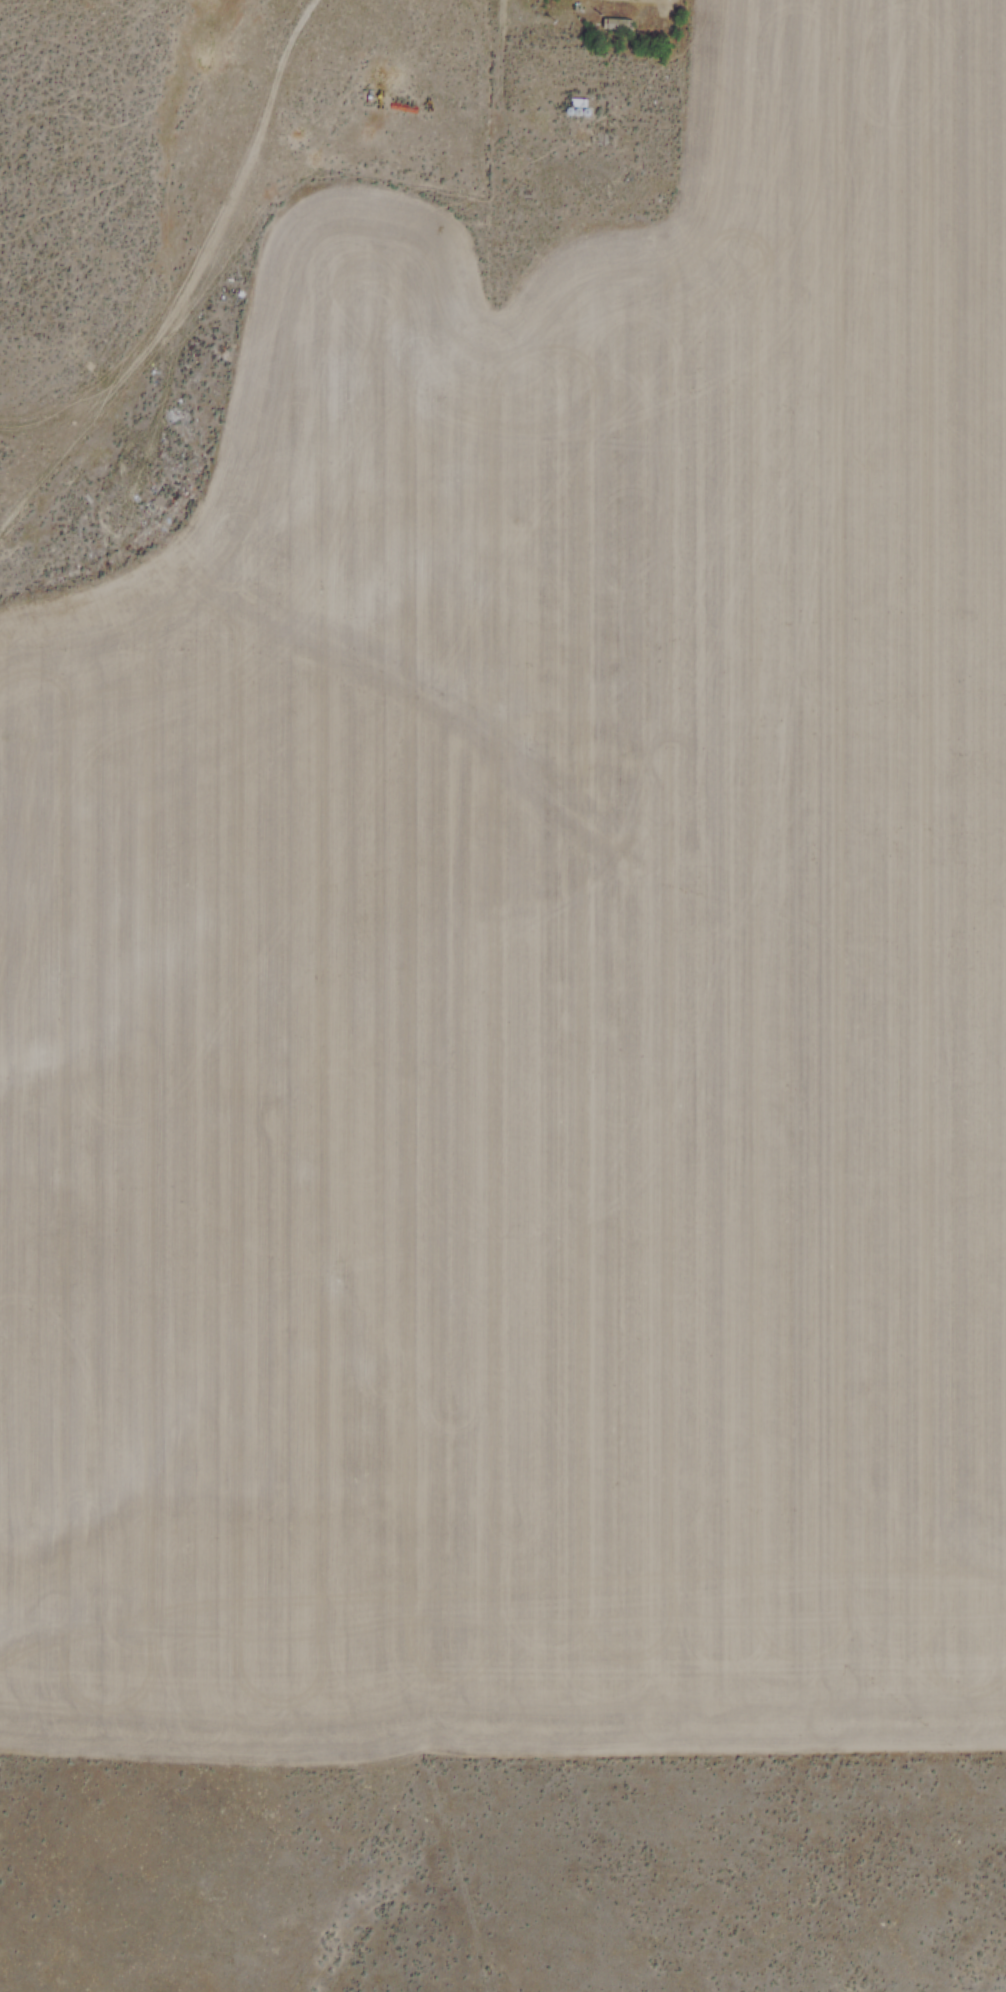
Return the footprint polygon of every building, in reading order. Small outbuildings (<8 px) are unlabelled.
[(600,15),(628,15),(628,30),(600,30),(600,15)] [(569,95),(569,104),(565,105),(563,107),(563,111),(564,114),(586,115),(589,113),(589,110),(588,108),(585,106),(586,96),(569,95)]
